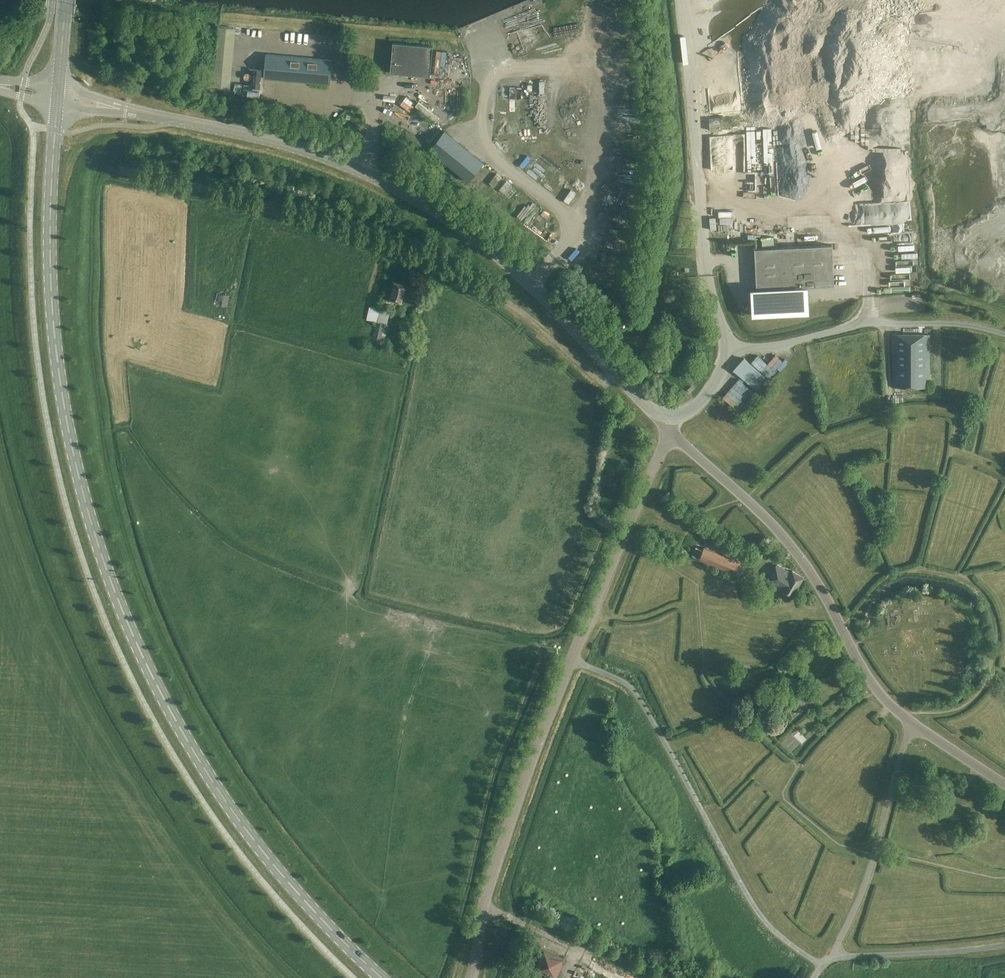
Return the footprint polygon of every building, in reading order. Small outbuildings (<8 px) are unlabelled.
[(393,42),(390,72),(430,76),(433,46),(393,42)] [(706,50),(707,68),(715,67),(714,49),(706,50)] [(438,50),(438,73),(447,73),(447,51),(438,50)] [(331,59),(265,53),(263,76),(329,83),(331,59)] [(557,92),(556,80),(541,80),(542,92),(557,92)] [(401,103),(422,116),(427,107),(419,102),(418,104),(405,96),(401,103)] [(709,118),(710,130),(715,130),(721,130),(720,118),(709,118)] [(484,163),(445,131),(429,150),(468,182),(484,163)] [(494,187),(501,177),(497,174),(489,183),(494,187)] [(504,193),(511,185),(506,181),(499,190),(504,193)] [(751,316),(806,313),(805,288),(832,286),(830,246),(753,250),(755,291),(750,291),(751,316)] [(852,274),(852,267),(841,268),(842,285),(853,284),(853,274),(852,274)] [(403,300),(407,283),(392,279),(388,296),(383,295),(381,302),(378,319),(374,337),(382,338),(385,323),(388,323),(391,306),(393,307),(393,306),(395,298),(403,300)] [(230,305),(230,294),(218,293),(217,304),(230,305)] [(893,388),(926,389),(926,377),(930,377),(930,335),(893,335),(893,388)] [(360,345),(358,351),(370,354),(372,349),(360,345)] [(757,356),(751,363),(770,379),(776,372),(775,370),(783,361),(775,355),(767,364),(757,356)] [(734,370),(761,394),(771,382),(744,358),(734,370)] [(739,379),(723,398),(741,414),(757,395),(739,379)] [(703,550),(696,547),(693,555),(699,558),(699,559),(736,575),(741,563),(704,548),(703,550)] [(791,573),(777,564),(767,581),(781,590),(780,591),(792,598),(804,578),(792,571),(791,573)] [(538,969),(561,975),(566,956),(543,950),(538,969)] [(596,957),(594,956),(584,977),(640,977),(596,957)] [(663,969),(673,973),(676,966),(667,961),(663,969)]
